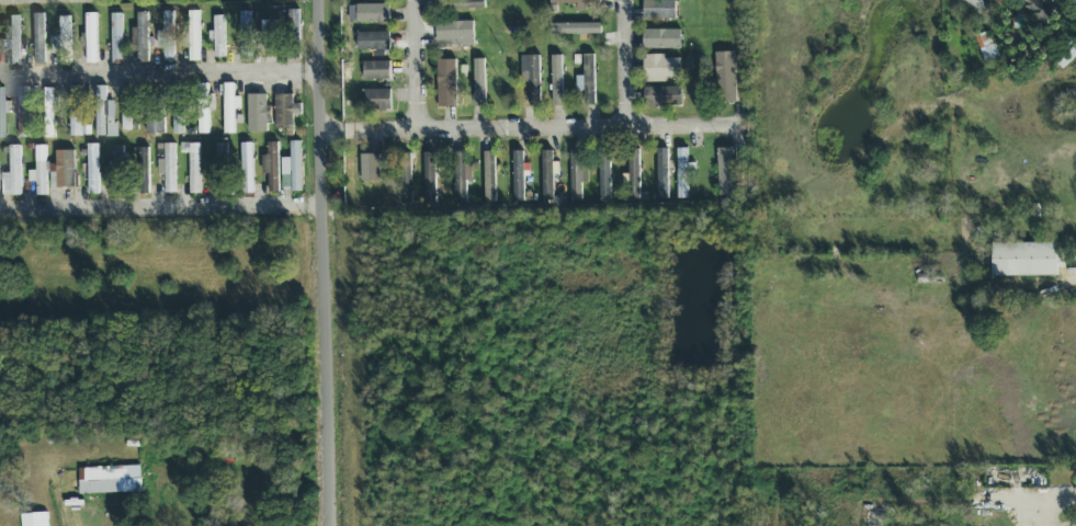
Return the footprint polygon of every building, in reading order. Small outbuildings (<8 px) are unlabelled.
[(485,0),(435,0),(435,9),(485,9),(485,0)] [(577,5),(577,11),(586,11),(586,4),(600,4),(600,0),(551,0),(551,5),(577,5)] [(644,20),(677,20),(677,0),(644,0),(644,20)] [(985,14),(993,2),(989,0),(961,0),(985,14)] [(1031,4),(1027,15),(1049,24),(1056,4),(1045,0),(1019,0),(1031,4)] [(390,5),(358,5),(358,22),(390,22),(390,5)] [(287,36),(300,36),(302,11),(289,10),(287,36)] [(149,12),(138,12),(138,62),(149,62),(149,12)] [(87,64),(98,64),(98,13),(87,13),(87,64)] [(173,13),(163,13),(164,32),(157,32),(158,49),(164,49),(164,62),(174,62),(173,13)] [(199,62),(200,13),(190,13),(189,62),(199,62)] [(249,13),(240,13),(241,60),(251,59),(249,13)] [(9,65),(21,65),(21,15),(9,15),(9,65)] [(46,65),(45,15),(34,15),(35,65),(46,65)] [(122,15),(112,15),(112,62),(122,61),(122,15)] [(225,58),(225,16),(214,16),(214,58),(225,58)] [(60,18),(60,65),(71,65),(71,18),(60,18)] [(280,21),(263,21),(263,52),(280,52),(280,21)] [(474,22),(438,22),(438,41),(474,41),(474,22)] [(601,35),(601,24),(552,24),(552,35),(601,35)] [(682,50),(682,30),(644,30),(644,50),(682,50)] [(1000,59),(993,31),(975,35),(979,50),(990,47),(995,60),(1000,59)] [(358,33),(358,50),(390,50),(390,33),(358,33)] [(1075,39),(1052,57),(1062,69),(1075,58),(1075,41),(1075,39)] [(716,103),(736,103),(736,53),(716,53),(716,103)] [(585,105),(596,105),(596,55),(585,55),(585,105)] [(529,106),(541,106),(541,56),(529,56),(529,106)] [(563,57),(553,57),(553,106),(563,106),(563,57)] [(456,107),(456,60),(439,60),(439,107),(456,107)] [(475,60),(475,107),(485,107),(485,60),(475,60)] [(682,60),(644,60),(644,78),(682,78),(682,60)] [(390,61),(363,61),(363,80),(390,80),(390,61)] [(200,85),(200,135),(209,135),(209,85),(200,85)] [(225,135),(235,135),(234,111),(241,111),(241,98),(235,98),(235,85),(224,85),(225,135)] [(71,136),(88,136),(88,127),(81,127),(80,87),(70,87),(71,136)] [(97,137),(110,137),(110,103),(107,103),(107,87),(97,87),(97,137)] [(9,112),(9,102),(4,102),(3,88),(0,88),(0,138),(4,138),(4,112),(9,112)] [(45,138),(55,138),(55,88),(45,88),(45,138)] [(682,88),(644,88),(644,107),(682,107),(682,88)] [(183,90),(173,90),(173,136),(183,136),(183,90)] [(123,91),(123,132),(132,132),(132,91),(123,91)] [(392,111),(392,91),(363,91),(363,111),(392,111)] [(249,133),(268,133),(268,94),(249,94),(249,133)] [(276,129),(294,129),(294,95),(276,95),(276,129)] [(280,142),(269,142),(269,192),(280,192),(280,142)] [(303,191),(303,142),(292,142),(292,191),(303,191)] [(163,193),(177,193),(177,144),(163,144),(163,193)] [(202,195),(202,144),(190,144),(190,195),(202,195)] [(243,194),(254,194),(254,144),(243,144),(243,194)] [(217,195),(228,195),(228,145),(217,145),(217,195)] [(22,146),(11,146),(11,196),(22,196),(22,146)] [(36,196),(47,196),(47,146),(36,146),(36,196)] [(98,146),(88,146),(89,196),(99,195),(98,146)] [(125,147),(114,147),(114,188),(125,188),(125,147)] [(150,194),(150,149),(138,149),(138,194),(150,194)] [(630,201),(641,201),(641,149),(630,149),(630,201)] [(658,199),(669,199),(669,149),(658,149),(658,199)] [(678,199),(689,199),(689,149),(678,149),(678,199)] [(718,195),(737,195),(737,149),(718,149),(718,195)] [(571,150),(571,201),(582,201),(582,150),(571,150)] [(600,201),(611,201),(611,150),(600,150),(600,201)] [(56,152),(56,165),(50,165),(51,173),(57,173),(58,189),(76,188),(75,151),(56,152)] [(553,151),(542,151),(542,202),(553,202),(553,151)] [(455,202),(466,202),(466,152),(455,152),(455,202)] [(485,202),(496,202),(496,152),(485,152),(485,202)] [(523,202),(523,152),(514,152),(514,202),(523,202)] [(412,153),(401,153),(401,205),(412,205),(412,153)] [(424,204),(435,204),(435,153),(424,153),(424,204)] [(381,156),(361,156),(361,182),(381,182),(381,156)] [(993,243),(993,277),(1058,277),(1057,243),(993,243)] [(79,469),(79,494),(141,493),(141,479),(127,479),(127,469),(79,469)]
